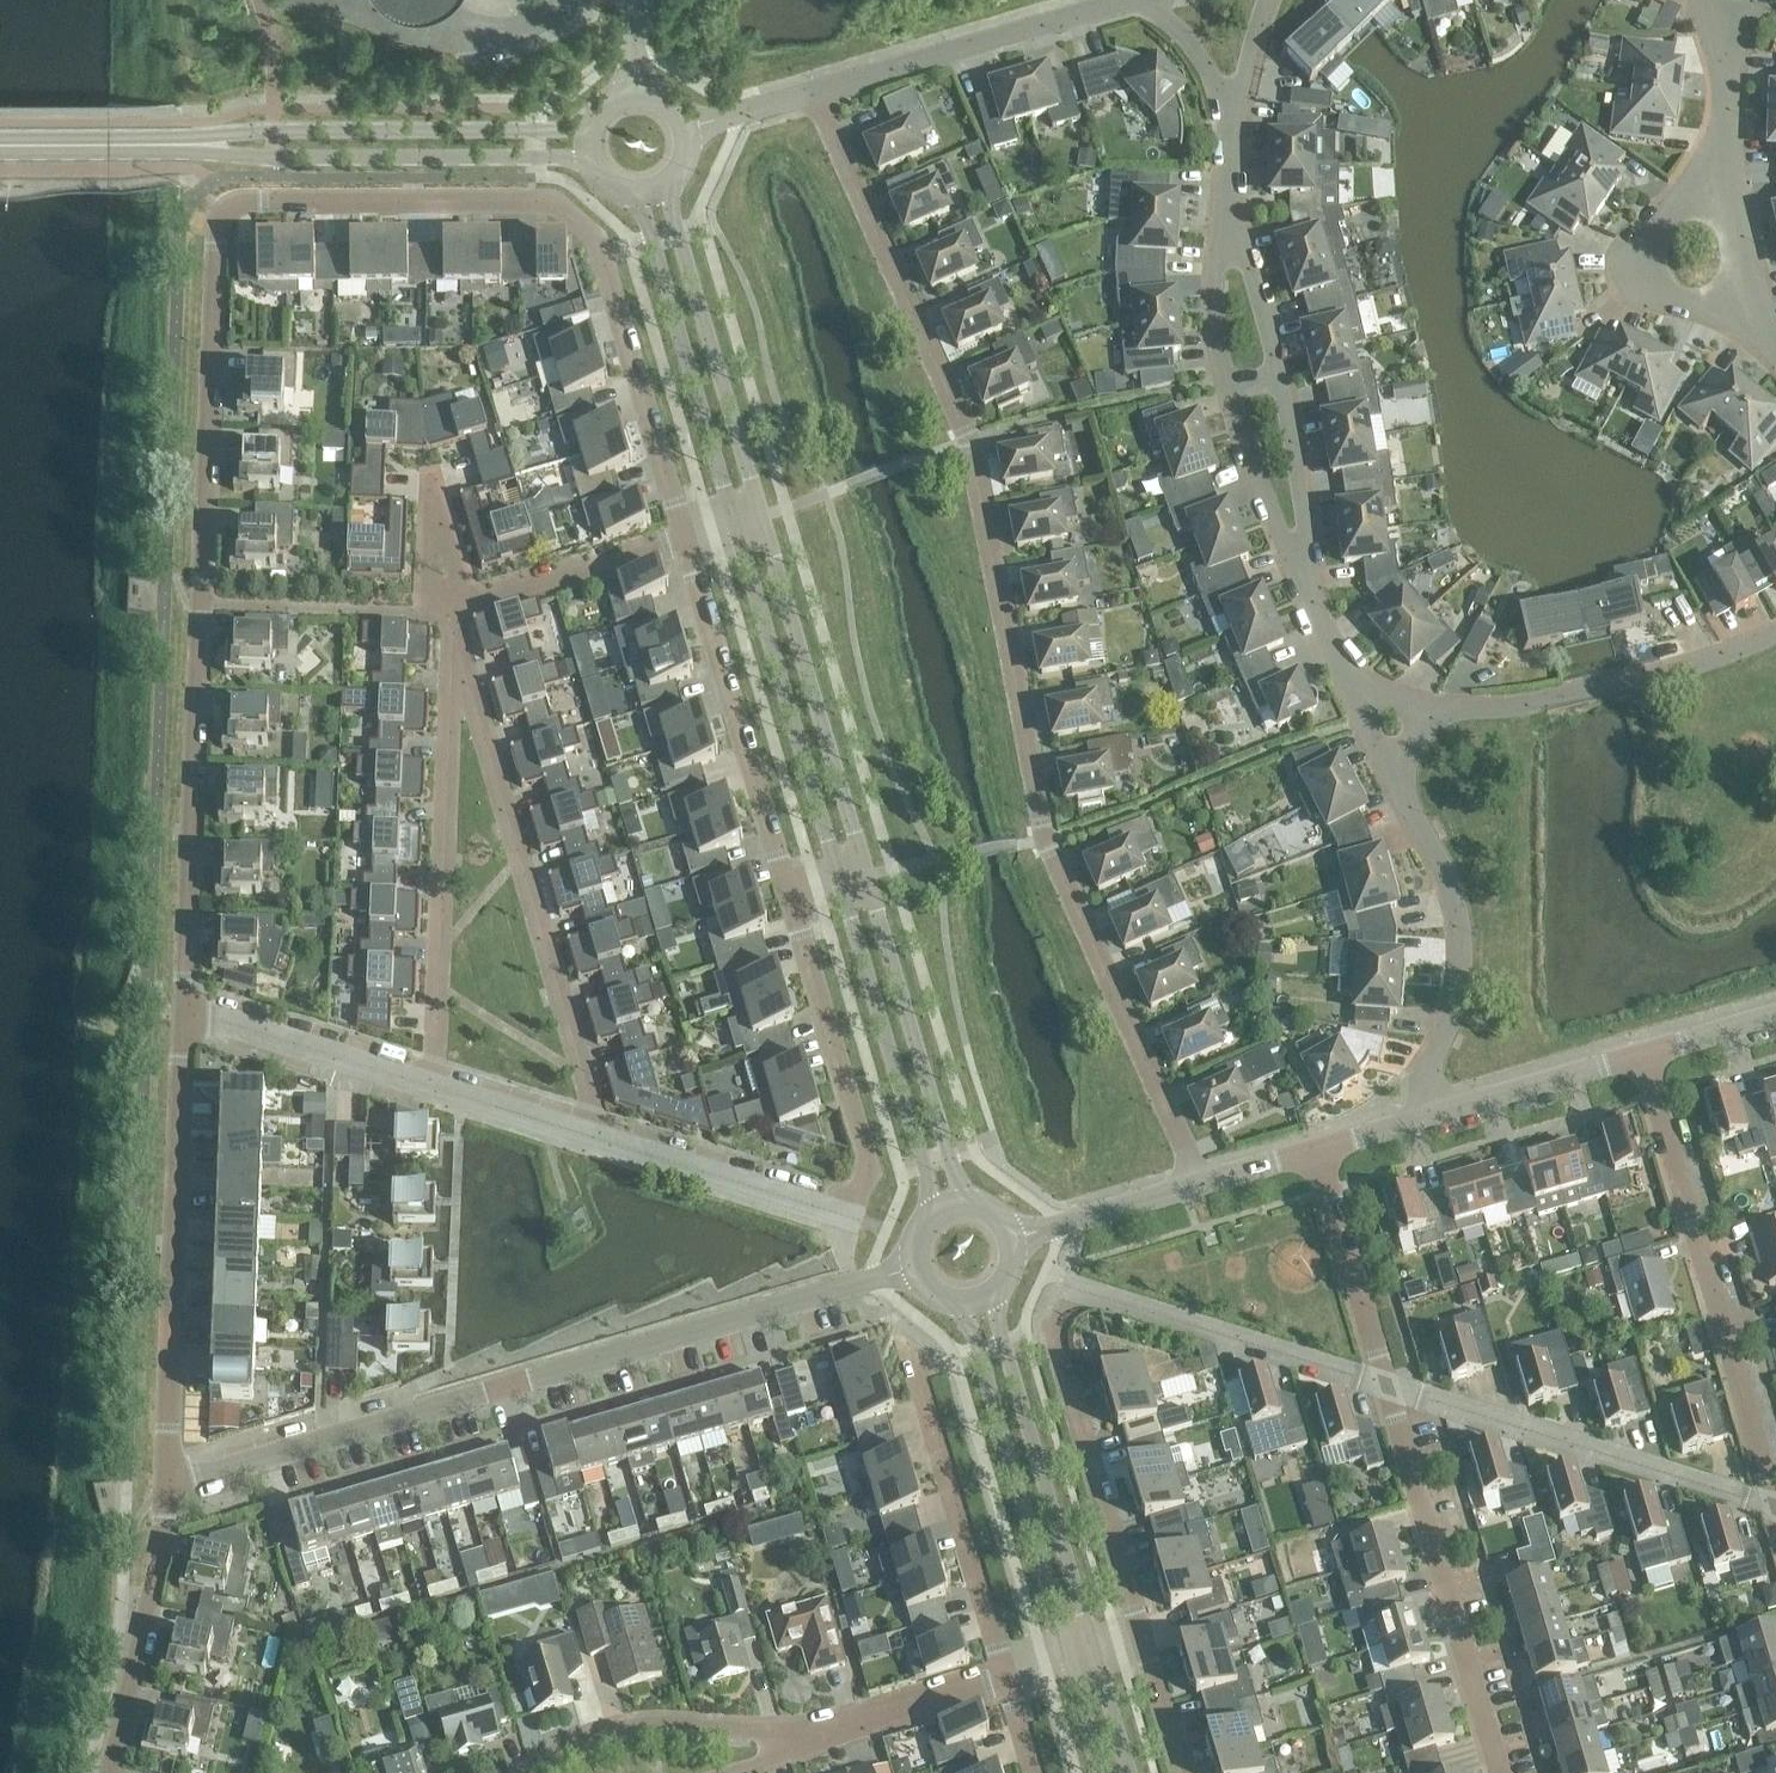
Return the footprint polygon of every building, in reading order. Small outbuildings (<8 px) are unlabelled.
[(391,7),(391,8),(407,11),(406,17),(407,17),(408,11),(425,15),(429,14),(434,13),(438,11),(442,10),(446,7),(450,5),(454,2),(456,0),(381,0),(383,2),(387,5),(391,7)] [(1286,54),(1313,82),(1396,1),(1395,0),(1341,0),(1286,54)] [(1422,4),(1428,25),(1459,16),(1454,1),(1457,0),(1421,0),(1422,4)] [(391,8),(391,7),(388,18),(423,25),(425,15),(408,11),(407,17),(406,17),(407,11),(391,8)] [(1658,18),(1645,11),(1637,25),(1651,32),(1658,18)] [(1609,41),(1591,38),(1588,53),(1607,56),(1609,41)] [(1638,74),(1636,92),(1678,97),(1682,68),(1673,67),(1675,51),(1625,44),(1622,72),(1638,74)] [(1184,92),(1183,90),(1184,88),(1185,86),(1185,83),(1185,82),(1185,80),(1184,79),(1184,78),(1183,76),(1181,75),(1179,74),(1177,73),(1175,73),(1173,73),(1171,74),(1169,75),(1164,70),(1159,74),(1154,69),(1149,65),(1142,62),(1136,59),(1129,56),(1123,54),(1116,53),(1115,58),(1078,69),(1088,104),(1117,95),(1117,94),(1130,91),(1155,119),(1158,116),(1165,141),(1183,141),(1183,135),(1183,129),(1182,123),(1181,117),(1181,116),(1184,115),(1183,109),(1180,103),(1178,98),(1184,92)] [(1046,70),(1019,78),(1031,118),(1048,113),(1053,129),(1081,120),(1067,73),(1049,78),(1046,70)] [(1031,118),(1019,78),(991,86),(994,94),(976,100),(991,152),(1019,143),(1013,124),(1031,118)] [(867,145),(879,173),(923,154),(917,139),(932,132),(914,90),(883,104),(895,132),(867,145)] [(1291,107),(1330,111),(1332,95),(1293,91),(1291,107)] [(1678,97),(1636,92),(1633,110),(1617,108),(1614,135),(1664,141),(1666,125),(1674,126),(1678,97)] [(1278,120),(1277,137),(1271,137),(1271,166),(1313,166),(1313,151),(1323,151),(1323,120),(1278,120)] [(1583,131),(1557,169),(1605,202),(1622,178),(1615,173),(1624,160),(1583,131)] [(963,153),(971,171),(988,163),(980,145),(963,153)] [(893,204),(906,232),(949,212),(943,197),(958,191),(946,164),(915,178),(921,191),(893,204)] [(1290,195),(1290,217),(1323,212),(1323,182),(1313,182),(1313,166),(1271,166),(1271,195),(1290,195)] [(1605,202),(1557,169),(1531,206),(1572,235),(1581,221),(1588,226),(1605,202)] [(1170,179),(1111,176),(1109,223),(1134,224),(1176,226),(1178,198),(1169,197),(1170,179)] [(997,186),(983,192),(990,209),(1004,202),(997,186)] [(1006,204),(993,210),(999,223),(1012,217),(1006,204)] [(1278,244),(1287,271),(1342,255),(1342,256),(1347,254),(1339,227),(1345,225),(1341,210),(1323,212),(1290,217),(1296,239),(1278,244)] [(969,256),(984,249),(972,223),(942,237),(947,250),(919,262),(932,290),(976,271),(969,256)] [(1118,241),(1116,276),(1165,275),(1166,255),(1175,255),(1176,226),(1134,224),(1133,242),(1118,241)] [(547,248),(520,248),(520,285),(566,284),(566,294),(583,294),(574,264),(568,264),(568,252),(568,239),(547,240),(547,248)] [(274,297),(287,297),(286,240),(267,240),(267,249),(240,249),(240,285),(252,285),(274,297)] [(299,285),(333,285),(333,249),(306,249),(306,240),(286,240),(287,297),(299,297),(299,285)] [(333,249),(333,285),(339,285),(339,297),(344,299),(363,299),(368,296),(380,296),(380,240),(360,240),(360,249),(333,249)] [(399,240),(380,240),(380,296),(392,296),(392,285),(427,285),(426,248),(399,249),(399,240)] [(454,248),(426,248),(427,285),(461,285),(461,296),(473,296),(473,240),(454,240),(454,248)] [(492,240),(473,240),(473,296),(486,296),(485,285),(520,285),(520,248),(492,248),(492,240)] [(1518,303),(1534,299),(1575,290),(1568,261),(1560,263),(1556,247),(1507,258),(1518,303)] [(1303,297),(1307,313),(1355,299),(1342,256),(1342,255),(1287,271),(1295,299),(1303,297)] [(1053,266),(1043,275),(1052,285),(1062,276),(1053,266)] [(1135,309),(1136,327),(1178,323),(1176,295),(1167,295),(1165,275),(1116,276),(1119,311),(1135,309)] [(995,315),(1010,308),(998,282),(968,295),(974,308),(946,321),(958,349),(1002,330),(995,315)] [(1575,290),(1534,299),(1537,316),(1522,320),(1528,347),(1577,336),(1573,320),(1581,318),(1575,290)] [(1303,331),(1310,359),(1351,349),(1347,331),(1362,327),(1355,299),(1307,313),(1311,329),(1303,331)] [(572,306),(577,321),(589,317),(585,302),(572,306)] [(1178,323),(1136,327),(1138,345),(1122,347),(1125,376),(1174,371),(1173,353),(1181,352),(1178,323)] [(554,361),(558,374),(602,361),(597,343),(593,344),(591,338),(569,344),(565,330),(533,340),(541,366),(554,361)] [(1611,378),(1627,386),(1647,349),(1621,335),(1617,343),(1603,335),(1579,379),(1603,392),(1611,378)] [(992,350),(1000,367),(972,380),(985,408),(994,404),(999,414),(1023,403),(1019,392),(1028,388),(1022,373),(1036,367),(1023,336),(992,350)] [(1325,385),(1328,401),(1377,391),(1370,363),(1355,366),(1351,349),(1310,359),(1316,386),(1325,385)] [(1647,349),(1627,386),(1642,395),(1635,409),(1659,422),(1683,378),(1669,370),(1673,363),(1647,349)] [(295,393),(297,357),(263,355),(263,374),(249,373),(248,387),(239,387),(238,413),(263,415),(263,410),(283,411),(284,393),(295,393)] [(384,358),(383,378),(402,379),(403,359),(384,358)] [(602,361),(558,374),(562,386),(548,390),(556,417),(588,407),(584,393),(605,387),(604,381),(608,380),(602,361)] [(1713,417),(1727,429),(1755,397),(1732,378),(1727,384),(1714,373),(1682,412),(1703,430),(1713,417)] [(1323,419),(1328,447),(1370,440),(1366,422),(1382,419),(1377,391),(1328,401),(1331,417),(1323,419)] [(454,396),(423,405),(428,452),(469,440),(479,476),(511,466),(507,451),(494,455),(480,408),(460,414),(454,396)] [(1727,429),(1741,440),(1730,453),(1751,471),(1775,442),(1775,426),(1772,422),(1775,417),(1775,415),(1755,397),(1727,429)] [(352,470),(351,486),(385,487),(386,450),(428,452),(423,405),(390,404),(389,422),(368,422),(366,470),(352,470)] [(1162,443),(1167,458),(1207,444),(1197,417),(1180,423),(1174,406),(1142,417),(1152,446),(1162,443)] [(578,445),(582,457),(626,444),(621,425),(617,426),(615,420),(593,427),(589,413),(557,422),(565,448),(578,445)] [(1000,455),(1006,486),(1053,477),(1050,461),(1066,458),(1060,429),(1027,436),(1030,450),(1000,455)] [(292,472),(293,435),(260,434),(259,452),(245,452),(244,465),(235,465),(234,492),(259,493),(259,489),(279,490),(280,471),(292,472)] [(1342,474),(1344,490),(1393,483),(1388,455),(1373,457),(1370,440),(1328,447),(1333,475),(1342,474)] [(626,444),(582,457),(585,469),(572,473),(580,499),(612,490),(608,476),(630,470),(628,463),(632,462),(626,444)] [(1157,480),(1167,508),(1214,491),(1208,474),(1216,472),(1207,444),(1167,458),(1173,475),(1157,480)] [(516,482),(511,466),(479,476),(484,491),(516,482)] [(1338,508),(1341,536),(1383,531),(1381,513),(1397,511),(1393,483),(1344,490),(1346,506),(1338,508)] [(385,487),(351,486),(351,502),(384,503),(385,487)] [(551,493),(541,494),(533,502),(535,512),(574,501),(570,487),(551,493)] [(460,496),(482,570),(537,554),(525,513),(487,525),(477,491),(460,496)] [(1192,530),(1199,547),(1238,532),(1228,505),(1220,508),(1214,491),(1167,508),(1177,535),(1192,530)] [(1012,519),(1018,549),(1065,540),(1062,524),(1078,521),(1072,492),(1039,499),(1042,513),(1012,519)] [(603,527),(606,541),(643,530),(644,530),(651,528),(645,508),(641,509),(639,503),(618,509),(614,495),(581,505),(589,531),(603,527)] [(347,577),(405,580),(408,503),(391,502),(389,537),(349,535),(347,577)] [(293,551),(295,509),(256,507),(255,531),(241,530),(240,544),(232,543),(230,570),(255,571),(256,567),(276,568),(277,550),(293,551)] [(333,514),(332,534),(346,535),(347,514),(333,514)] [(1363,563),(1366,591),(1399,576),(1395,545),(1385,547),(1383,531),(1341,536),(1345,565),(1363,563)] [(1190,569),(1201,596),(1247,578),(1240,562),(1248,559),(1238,532),(1199,547),(1205,564),(1190,569)] [(1736,545),(1762,590),(1773,583),(1775,588),(1775,546),(1759,556),(1749,538),(1736,545)] [(1762,590),(1736,545),(1723,553),(1733,570),(1716,581),(1712,574),(1695,584),(1712,613),(1728,603),(1736,616),(1755,605),(1750,596),(1762,590)] [(1024,582),(1030,612),(1077,603),(1074,587),(1090,584),(1083,551),(1050,557),(1054,576),(1024,582)] [(669,588),(663,567),(654,570),(618,581),(622,594),(609,598),(617,624),(649,615),(645,601),(666,595),(664,589),(669,588)] [(1372,624),(1391,646),(1422,618),(1412,606),(1419,599),(1399,576),(1366,591),(1386,612),(1372,624)] [(1219,640),(1233,634),(1272,618),(1261,592),(1254,595),(1247,578),(1201,596),(1219,640)] [(1578,600),(1586,638),(1643,625),(1634,587),(1578,600)] [(1578,600),(1521,612),(1530,651),(1586,638),(1578,600)] [(507,654),(514,678),(514,679),(546,670),(546,669),(542,653),(533,655),(525,626),(544,620),(538,601),(473,620),(485,660),(507,654)] [(1036,645),(1042,675),(1089,666),(1086,650),(1102,647),(1095,614),(1063,620),(1066,639),(1036,645)] [(1230,652),(1242,682),(1274,668),(1267,652),(1283,645),(1272,618),(1233,634),(1239,648),(1230,652)] [(1422,618),(1391,646),(1410,667),(1424,655),(1436,668),(1461,645),(1440,623),(1433,629),(1422,618)] [(288,655),(289,621),(246,619),(245,636),(236,635),(236,649),(227,649),(226,675),(251,677),(251,672),(271,673),(272,655),(288,655)] [(1475,664),(1477,665),(1496,629),(1479,621),(1461,656),(1462,657),(1464,654),(1477,661),(1475,664)] [(619,631),(630,670),(688,653),(681,632),(673,634),(672,629),(652,635),(648,622),(619,631)] [(373,677),(372,693),(372,694),(406,696),(406,695),(407,669),(430,670),(431,629),(363,626),(363,646),(383,647),(381,677),(373,677)] [(688,653),(630,670),(641,708),(673,699),(669,685),(691,679),(689,673),(693,671),(688,653)] [(526,718),(533,742),(533,743),(565,734),(565,733),(560,717),(552,719),(544,690),(563,685),(557,666),(546,669),(546,670),(514,679),(514,678),(492,685),(504,724),(526,718)] [(1274,668),(1242,682),(1257,714),(1269,709),(1278,729),(1314,713),(1313,710),(1314,709),(1316,707),(1317,705),(1318,704),(1318,703),(1318,702),(1318,700),(1318,699),(1317,698),(1316,696),(1315,694),(1313,693),(1311,692),(1307,692),(1305,692),(1302,686),(1296,688),(1292,679),(1281,684),(1274,668)] [(1048,708),(1054,738),(1101,729),(1098,713),(1114,710),(1108,682),(1076,688),(1078,702),(1048,708)] [(370,744),(369,760),(369,761),(403,763),(403,762),(404,736),(427,737),(429,696),(406,695),(406,696),(372,694),(372,693),(342,692),(342,712),(380,714),(378,744),(370,744)] [(248,696),(247,710),(233,709),(232,723),(224,723),(223,750),(247,751),(248,746),(268,747),(268,729),(280,729),(281,697),(248,696)] [(588,702),(593,721),(610,717),(605,698),(588,702)] [(664,738),(668,750),(713,737),(707,718),(703,719),(701,713),(679,720),(675,706),(643,715),(651,741),(664,738)] [(544,782),(552,807),(584,798),(584,797),(579,781),(571,784),(562,754),(582,749),(576,730),(565,733),(565,734),(533,743),(533,742),(511,749),(522,789),(544,782)] [(713,737),(668,750),(672,762),(658,766),(666,792),(698,783),(694,769),(716,763),(714,757),(718,755),(713,737)] [(1060,771),(1066,801),(1076,799),(1078,810),(1105,805),(1103,794),(1113,792),(1111,779),(1131,775),(1128,759),(1133,759),(1129,738),(1087,747),(1090,765),(1060,771)] [(1299,799),(1304,810),(1357,783),(1348,764),(1343,767),(1339,760),(1333,763),(1325,747),(1292,759),(1302,779),(1309,793),(1299,799)] [(355,816),(355,827),(366,827),(366,828),(400,829),(400,828),(401,803),(424,804),(426,763),(403,762),(403,763),(369,761),(369,760),(358,760),(357,780),(377,780),(376,811),(362,810),(355,816)] [(244,770),(244,784),(230,783),(229,797),(220,797),(219,824),(244,825),(244,820),(264,821),(265,803),(277,803),(278,771),(244,770)] [(1328,830),(1337,846),(1369,833),(1359,814),(1365,811),(1362,804),(1366,801),(1357,783),(1304,810),(1310,821),(1320,815),(1328,830)] [(689,822),(693,834),(737,821),(732,802),(728,803),(726,797),(704,804),(700,790),(668,799),(676,825),(689,822)] [(563,846),(570,871),(571,872),(603,862),(603,861),(598,846),(590,848),(581,819),(600,813),(595,794),(584,797),(584,798),(552,807),(530,813),(541,853),(563,846)] [(737,821),(693,834),(696,846),(683,850),(690,876),(723,867),(718,853),(740,847),(738,841),(742,839),(737,821)] [(1107,835),(1114,851),(1086,864),(1099,892),(1142,872),(1137,860),(1159,850),(1146,821),(1107,835)] [(364,877),(363,894),(363,895),(397,896),(397,895),(398,870),(421,871),(423,830),(400,828),(400,829),(366,828),(366,827),(355,827),(354,846),(374,847),(373,878),(364,877)] [(1334,882),(1337,894),(1394,878),(1388,858),(1387,858),(1387,859),(1383,859),(1381,852),(1375,854),(1369,833),(1337,846),(1341,863),(1345,879),(1334,882)] [(241,844),(240,858),(226,857),(226,871),(217,871),(216,898),(241,899),(241,895),(261,895),(262,877),(274,878),(275,845),(241,844)] [(582,910),(589,935),(590,936),(622,926),(621,926),(617,910),(609,912),(600,883),(619,877),(614,858),(603,861),(603,862),(571,872),(570,871),(548,877),(560,917),(582,910)] [(714,905),(717,918),(762,905),(756,886),(752,887),(750,881),(729,887),(725,874),(693,883),(700,909),(714,905)] [(1112,922),(1125,951),(1169,931),(1162,916),(1186,906),(1173,878),(1134,896),(1140,910),(1112,922)] [(1349,937),(1361,936),(1396,932),(1390,909),(1397,907),(1394,900),(1398,899),(1400,899),(1394,878),(1337,894),(1349,937)] [(361,944),(360,961),(360,962),(394,963),(394,962),(395,937),(418,938),(420,896),(397,895),(397,896),(363,895),(363,894),(345,893),(344,909),(351,909),(351,913),(371,914),(370,945),(361,944)] [(717,968),(719,967),(768,953),(760,925),(767,923),(762,905),(717,918),(722,934),(709,938),(717,968)] [(213,972),(228,973),(227,986),(223,984),(223,986),(258,996),(258,995),(254,993),(255,969),(258,970),(259,951),(275,952),(277,920),(238,918),(237,932),(223,932),(223,945),(214,945),(213,972)] [(654,937),(649,918),(637,921),(634,922),(639,941),(654,937)] [(601,975),(608,999),(608,1000),(641,991),(640,990),(651,987),(647,971),(627,976),(619,947),(638,941),(632,922),(621,926),(622,926),(590,936),(589,935),(567,941),(579,981),(601,975)] [(1347,969),(1346,981),(1405,986),(1406,964),(1405,964),(1405,965),(1401,965),(1401,957),(1395,956),(1396,932),(1361,936),(1360,954),(1358,970),(1347,969)] [(1139,981),(1151,1009),(1195,990),(1188,975),(1203,968),(1191,942),(1161,955),(1167,969),(1139,981)] [(1258,947),(1256,968),(1270,969),(1272,949),(1258,947)] [(731,1001),(734,1012),(789,996),(784,977),(776,980),(768,953),(719,967),(722,976),(719,977),(726,1002),(731,1001)] [(360,962),(360,961),(349,960),(348,980),(368,981),(367,1011),(358,1011),(358,1027),(391,1037),(392,1003),(415,1005),(417,963),(394,962),(394,963),(360,962)] [(1405,986),(1346,981),(1339,981),(1338,996),(1356,997),(1355,1011),(1356,1011),(1355,1025),(1389,1028),(1390,1013),(1397,1014),(1398,1006),(1401,1006),(1401,1007),(1403,1007),(1405,986)] [(620,1039),(627,1063),(627,1064),(648,1058),(648,1059),(660,1056),(654,1038),(646,1040),(638,1011),(657,1006),(651,987),(640,990),(641,991),(608,1000),(608,999),(586,1006),(598,1045),(620,1039)] [(746,1059),(759,1055),(794,1044),(786,1017),(795,1015),(789,996),(734,1012),(738,1024),(728,1026),(736,1051),(743,1049),(746,1059)] [(1165,1040),(1178,1068),(1221,1048),(1215,1034),(1229,1027),(1218,1001),(1187,1014),(1193,1027),(1165,1040)] [(1311,1039),(1295,1048),(1323,1099),(1326,1098),(1327,1100),(1328,1101),(1329,1102),(1332,1103),(1333,1103),(1335,1103),(1337,1102),(1339,1101),(1340,1100),(1342,1099),(1343,1097),(1343,1095),(1344,1094),(1344,1092),(1343,1090),(1343,1089),(1349,1085),(1346,1080),(1357,1074),(1359,1072),(1361,1071),(1363,1069),(1366,1065),(1368,1063),(1369,1060),(1380,1063),(1385,1043),(1342,1032),(1339,1046),(1321,1056),(1311,1039)] [(758,1093),(761,1104),(815,1088),(810,1069),(802,1072),(794,1044),(759,1055),(761,1062),(745,1066),(753,1095),(758,1093)] [(1277,1045),(1267,1049),(1279,1075),(1285,1072),(1277,1045)] [(627,1064),(627,1063),(605,1070),(616,1107),(714,1138),(703,1100),(685,1105),(659,1097),(648,1059),(648,1058),(627,1064)] [(1241,1092),(1256,1086),(1244,1059),(1213,1073),(1219,1086),(1191,1098),(1204,1126),(1215,1122),(1219,1132),(1241,1122),(1237,1112),(1248,1107),(1241,1092)] [(222,1088),(221,1114),(264,1116),(265,1089),(222,1088)] [(815,1088),(761,1104),(734,1112),(739,1128),(777,1117),(780,1128),(787,1126),(789,1134),(823,1145),(813,1109),(821,1107),(815,1088)] [(1766,1150),(1770,1164),(1775,1162),(1775,1088),(1764,1091),(1769,1109),(1756,1113),(1761,1132),(1766,1150)] [(1740,1158),(1766,1150),(1761,1132),(1756,1113),(1752,1100),(1737,1105),(1735,1098),(1726,1100),(1724,1095),(1703,1101),(1711,1128),(1715,1127),(1721,1145),(1735,1141),(1740,1158)] [(389,1106),(387,1149),(397,1150),(397,1163),(438,1164),(439,1141),(436,1141),(437,1131),(423,1131),(423,1117),(426,1118),(426,1116),(388,1105),(387,1106),(389,1106)] [(221,1114),(220,1140),(263,1141),(264,1116),(221,1114)] [(1590,1148),(1592,1154),(1600,1179),(1605,1197),(1631,1189),(1627,1173),(1641,1169),(1635,1150),(1640,1149),(1632,1122),(1604,1130),(1606,1136),(1603,1136),(1605,1143),(1590,1148)] [(334,1160),(349,1161),(351,1127),(335,1127),(334,1160)] [(351,1127),(349,1161),(348,1191),(362,1192),(363,1161),(365,1161),(366,1128),(351,1127)] [(220,1140),(219,1166),(262,1167),(263,1141),(220,1140)] [(1575,1146),(1549,1154),(1565,1209),(1605,1197),(1600,1179),(1592,1154),(1578,1158),(1575,1146)] [(1528,1180),(1514,1184),(1524,1216),(1538,1212),(1539,1216),(1565,1209),(1549,1154),(1523,1162),(1528,1180)] [(219,1166),(218,1191),(261,1193),(262,1167),(219,1166)] [(1495,1170),(1469,1178),(1481,1218),(1507,1210),(1509,1220),(1524,1216),(1514,1184),(1500,1188),(1495,1170)] [(1448,1203),(1435,1207),(1434,1207),(1440,1226),(1439,1226),(1443,1239),(1444,1239),(1458,1235),(1455,1226),(1481,1218),(1469,1178),(1443,1185),(1448,1203)] [(1434,1207),(1435,1207),(1431,1195),(1416,1199),(1414,1192),(1411,1193),(1410,1187),(1382,1195),(1390,1222),(1394,1221),(1400,1239),(1414,1235),(1419,1252),(1445,1244),(1444,1239),(1443,1239),(1439,1226),(1440,1226),(1434,1207)] [(218,1191),(217,1217),(260,1219),(261,1193),(218,1191)] [(394,1226),(435,1228),(436,1205),(433,1205),(434,1195),(385,1193),(384,1214),(394,1214),(394,1226)] [(217,1217),(216,1243),(259,1245),(260,1219),(217,1217)] [(1769,1286),(1775,1284),(1775,1229),(1754,1236),(1769,1286)] [(216,1243),(215,1269),(258,1271),(259,1245),(216,1243)] [(1657,1265),(1653,1251),(1608,1264),(1617,1297),(1627,1295),(1636,1325),(1674,1314),(1665,1284),(1667,1283),(1661,1264),(1657,1265)] [(376,1296),(397,1297),(397,1291),(433,1292),(434,1269),(431,1269),(431,1259),(382,1257),(382,1277),(377,1277),(376,1296)] [(215,1269),(215,1295),(257,1296),(258,1271),(215,1269)] [(1402,1287),(1406,1303),(1454,1289),(1450,1274),(1402,1287)] [(1481,1296),(1478,1287),(1458,1292),(1462,1306),(1471,1303),(1470,1298),(1481,1296)] [(215,1295),(214,1321),(256,1322),(257,1296),(215,1295)] [(306,1322),(318,1322),(319,1307),(306,1306),(306,1322)] [(1440,1344),(1452,1383),(1473,1377),(1472,1375),(1497,1367),(1481,1314),(1453,1322),(1458,1338),(1440,1344)] [(326,1373),(357,1374),(358,1340),(343,1340),(344,1320),(328,1319),(326,1373)] [(214,1321),(213,1346),(255,1348),(256,1322),(214,1321)] [(388,1354),(430,1356),(431,1333),(428,1333),(428,1327),(428,1323),(380,1321),(379,1341),(389,1342),(388,1354)] [(1549,1398),(1578,1390),(1562,1334),(1530,1343),(1535,1362),(1517,1368),(1528,1407),(1549,1401),(1549,1398)] [(1101,1385),(1106,1403),(1160,1387),(1187,1379),(1182,1364),(1171,1367),(1145,1375),(1142,1366),(1146,1355),(1096,1339),(1109,1382),(1101,1385)] [(831,1392),(834,1404),(888,1388),(883,1369),(875,1372),(865,1340),(830,1350),(842,1389),(831,1392)] [(213,1346),(212,1372),(254,1374),(255,1348),(213,1346)] [(1146,1353),(1146,1355),(1142,1366),(1145,1375),(1171,1367),(1169,1360),(1146,1353)] [(1625,1422),(1650,1415),(1635,1362),(1607,1370),(1612,1386),(1594,1392),(1605,1431),(1626,1425),(1625,1422)] [(775,1376),(782,1401),(787,1418),(806,1412),(794,1371),(775,1376)] [(254,1374),(212,1372),(211,1399),(253,1400),(254,1374)] [(1307,1445),(1294,1399),(1278,1404),(1268,1373),(1239,1381),(1251,1424),(1244,1426),(1254,1460),(1307,1445)] [(761,1377),(736,1385),(748,1427),(773,1420),(781,1446),(795,1442),(787,1418),(782,1401),(769,1405),(761,1377)] [(1702,1446),(1727,1439),(1711,1383),(1684,1391),(1689,1410),(1670,1415),(1682,1455),(1703,1449),(1702,1446)] [(735,1387),(712,1394),(724,1434),(748,1427),(736,1385),(735,1385),(735,1387)] [(1120,1419),(1128,1447),(1163,1437),(1153,1402),(1164,1399),(1160,1387),(1106,1403),(1112,1422),(1120,1419)] [(849,1412),(859,1447),(894,1436),(886,1409),(894,1407),(888,1388),(834,1404),(838,1416),(849,1412)] [(712,1394),(688,1401),(700,1441),(724,1434),(712,1394)] [(1364,1461),(1367,1472),(1384,1467),(1371,1423),(1354,1428),(1345,1397),(1315,1406),(1329,1451),(1345,1446),(1350,1465),(1364,1461)] [(688,1401),(664,1408),(676,1448),(700,1441),(688,1401)] [(664,1408),(640,1415),(652,1455),(676,1448),(664,1408)] [(640,1415),(616,1422),(628,1462),(630,1471),(654,1464),(652,1455),(640,1415)] [(616,1422),(592,1429),(604,1469),(628,1462),(616,1422)] [(586,1429),(567,1434),(580,1476),(604,1469),(592,1429),(587,1430),(586,1429)] [(580,1476),(567,1434),(542,1441),(550,1469),(536,1473),(546,1505),(560,1501),(555,1484),(580,1476)] [(857,1484),(861,1496),(915,1480),(910,1461),(902,1464),(894,1436),(859,1447),(869,1481),(857,1484)] [(1128,1477),(1133,1495),(1187,1479),(1184,1467),(1191,1465),(1194,1461),(1191,1450),(1186,1448),(1168,1453),(1163,1437),(1128,1447),(1136,1474),(1128,1477)] [(1470,1454),(1483,1499),(1499,1494),(1505,1517),(1536,1508),(1525,1471),(1508,1476),(1499,1445),(1470,1454)] [(508,1451),(483,1459),(496,1501),(520,1494),(525,1511),(539,1507),(530,1475),(516,1479),(508,1451)] [(483,1461),(460,1468),(472,1508),(496,1501),(483,1459),(482,1459),(483,1461)] [(460,1468),(436,1475),(448,1515),(472,1508),(460,1468)] [(1547,1478),(1560,1523),(1576,1518),(1581,1537),(1594,1533),(1596,1540),(1613,1535),(1602,1496),(1585,1500),(1576,1469),(1547,1478)] [(436,1475),(412,1482),(423,1522),(448,1515),(436,1475)] [(1147,1511),(1155,1539),(1190,1528),(1180,1494),(1191,1491),(1187,1479),(1133,1495),(1138,1514),(1147,1511)] [(875,1504),(885,1538),(920,1528),(912,1501),(921,1498),(915,1480),(861,1496),(864,1508),(875,1504)] [(412,1482),(388,1489),(399,1529),(423,1522),(412,1482)] [(388,1489),(363,1496),(375,1536),(379,1549),(403,1542),(399,1529),(388,1489)] [(753,1496),(756,1506),(770,1501),(767,1491),(753,1496)] [(1633,1547),(1637,1560),(1642,1576),(1691,1561),(1679,1520),(1662,1524),(1653,1493),(1624,1502),(1637,1546),(1633,1547)] [(363,1496),(339,1503),(351,1543),(375,1536),(363,1496)] [(734,1501),(719,1506),(722,1516),(736,1511),(734,1501)] [(351,1543),(339,1503),(334,1504),(333,1503),(315,1508),(327,1550),(328,1550),(351,1543)] [(722,1516),(719,1506),(705,1510),(708,1520),(722,1516)] [(327,1550),(315,1508),(289,1515),(298,1543),(284,1547),(288,1560),(297,1590),(311,1586),(307,1572),(332,1565),(328,1550),(327,1550)] [(685,1515),(671,1520),(674,1530),(688,1526),(685,1515)] [(1730,1517),(1701,1526),(1714,1571),(1730,1567),(1736,1589),(1767,1580),(1756,1544),(1739,1548),(1730,1517)] [(802,1518),(785,1524),(791,1542),(807,1537),(802,1518)] [(674,1530),(671,1520),(656,1524),(659,1534),(674,1530)] [(1351,1544),(1358,1568),(1398,1556),(1391,1532),(1373,1537),(1369,1523),(1337,1532),(1341,1547),(1351,1544)] [(1155,1539),(1168,1584),(1204,1574),(1200,1557),(1213,1553),(1204,1524),(1190,1528),(1155,1539)] [(881,1562),(888,1587),(942,1571),(937,1553),(928,1555),(920,1528),(885,1538),(891,1558),(881,1562)] [(186,1564),(180,1590),(204,1595),(205,1591),(240,1599),(251,1552),(244,1529),(211,1539),(207,1554),(197,1552),(194,1565),(186,1564)] [(637,1530),(623,1534),(626,1544),(640,1540),(637,1530)] [(626,1544),(623,1534),(608,1538),(611,1548),(626,1544)] [(1356,1596),(1360,1612),(1393,1602),(1401,1600),(1396,1584),(1406,1581),(1398,1556),(1358,1568),(1338,1574),(1346,1599),(1356,1596)] [(1502,1566),(1503,1573),(1515,1570),(1513,1563),(1502,1566)] [(1601,1584),(1612,1581),(1608,1567),(1597,1570),(1601,1584)] [(505,1568),(490,1573),(493,1583),(508,1578),(505,1568)] [(902,1596),(912,1630),(947,1620),(939,1592),(948,1590),(942,1571),(888,1587),(891,1599),(902,1596)] [(493,1583),(490,1573),(476,1577),(479,1587),(493,1583)] [(1507,1585),(1514,1610),(1555,1598),(1547,1573),(1507,1585)] [(1204,1574),(1168,1584),(1160,1587),(1165,1605),(1169,1604),(1171,1610),(1193,1604),(1197,1618),(1229,1608),(1221,1582),(1208,1586),(1204,1574)] [(1612,1581),(1601,1584),(1606,1599),(1617,1595),(1612,1581)] [(457,1582),(442,1587),(445,1597),(460,1592),(457,1582)] [(445,1597),(442,1587),(428,1591),(431,1601),(445,1597)] [(726,1595),(733,1618),(747,1614),(740,1591),(726,1595)] [(409,1597),(394,1601),(397,1611),(412,1607),(409,1597)] [(1514,1610),(1521,1634),(1562,1622),(1555,1598),(1514,1610)] [(397,1611),(394,1601),(380,1605),(383,1615),(397,1611)] [(803,1652),(810,1676),(845,1665),(826,1601),(768,1618),(778,1653),(798,1647),(800,1645),(804,1647),(805,1651),(803,1652)] [(1382,1648),(1382,1649),(1422,1637),(1415,1613),(1397,1618),(1393,1602),(1360,1612),(1365,1628),(1362,1631),(1368,1652),(1382,1648)] [(606,1653),(617,1690),(662,1676),(643,1609),(605,1620),(601,1607),(578,1614),(591,1657),(606,1653)] [(355,1612),(358,1622),(373,1618),(370,1608),(355,1612)] [(161,1671),(185,1677),(186,1673),(206,1677),(210,1659),(226,1663),(235,1622),(198,1613),(192,1637),(179,1633),(175,1647),(167,1645),(161,1671)] [(747,1614),(733,1618),(687,1631),(697,1665),(702,1664),(707,1684),(744,1673),(738,1653),(743,1652),(741,1645),(755,1641),(747,1614)] [(1179,1652),(1184,1671),(1229,1657),(1225,1645),(1239,1641),(1231,1615),(1199,1625),(1203,1638),(1181,1645),(1183,1651),(1179,1652)] [(1607,1620),(1611,1634),(1622,1631),(1618,1616),(1607,1620)] [(947,1620),(912,1630),(922,1664),(911,1667),(915,1681),(969,1665),(964,1645),(955,1647),(947,1620)] [(1521,1634),(1528,1658),(1569,1646),(1562,1622),(1521,1634)] [(1731,1667),(1775,1654),(1775,1627),(1719,1644),(1726,1668),(1731,1667)] [(1622,1631),(1611,1634),(1615,1648),(1626,1645),(1622,1631)] [(530,1712),(530,1715),(573,1702),(565,1675),(584,1670),(574,1636),(537,1647),(541,1658),(524,1663),(532,1692),(525,1694),(530,1712)] [(1380,1677),(1384,1692),(1416,1683),(1412,1667),(1430,1662),(1422,1637),(1382,1649),(1382,1650),(1368,1654),(1375,1678),(1380,1677)] [(1569,1646),(1528,1658),(1536,1683),(1576,1671),(1569,1646)] [(1752,1687),(1775,1680),(1775,1654),(1731,1667),(1739,1691),(1752,1687)] [(1198,1687),(1206,1714),(1256,1700),(1247,1670),(1234,1674),(1229,1657),(1184,1671),(1190,1689),(1198,1687)] [(1664,1671),(1668,1685),(1680,1682),(1676,1667),(1664,1671)] [(1646,1676),(1650,1691),(1661,1687),(1657,1673),(1646,1676)] [(1539,1696),(1547,1721),(1587,1709),(1584,1697),(1597,1693),(1594,1680),(1539,1696)] [(1759,1711),(1775,1706),(1775,1680),(1752,1687),(1759,1711)] [(395,1688),(406,1724),(424,1719),(413,1682),(395,1688)] [(1684,1696),(1680,1682),(1668,1685),(1672,1699),(1684,1696)] [(1399,1706),(1406,1730),(1446,1719),(1439,1694),(1421,1699),(1416,1683),(1384,1692),(1389,1709),(1399,1706)] [(1661,1687),(1650,1691),(1654,1705),(1665,1702),(1661,1687)] [(429,1717),(438,1714),(450,1752),(452,1751),(454,1758),(483,1749),(481,1742),(499,1737),(496,1727),(509,1722),(500,1690),(486,1694),(488,1700),(457,1709),(453,1695),(425,1703),(429,1717)] [(142,1753),(166,1758),(167,1754),(187,1759),(191,1741),(207,1744),(215,1708),(178,1699),(173,1718),(160,1715),(157,1728),(148,1727),(142,1753)] [(1206,1744),(1212,1762),(1256,1749),(1251,1733),(1264,1729),(1256,1700),(1206,1714),(1214,1741),(1206,1744)] [(1759,1711),(1743,1716),(1750,1741),(1757,1739),(1761,1752),(1775,1748),(1775,1706),(1759,1711)] [(1547,1721),(1554,1745),(1594,1733),(1587,1709),(1547,1721)] [(939,1725),(943,1738),(929,1742),(937,1769),(969,1759),(965,1745),(987,1739),(985,1733),(989,1732),(983,1712),(939,1725)] [(1686,1717),(1674,1720),(1679,1735),(1690,1732),(1686,1717)] [(1408,1772),(1411,1772),(1440,1764),(1436,1749),(1454,1743),(1446,1719),(1406,1730),(1413,1755),(1403,1758),(1408,1772)] [(1679,1735),(1674,1720),(1664,1723),(1668,1738),(1679,1735)] [(1554,1745),(1561,1769),(1601,1757),(1594,1733),(1554,1745)] [(1274,1762),(1261,1766),(1256,1749),(1212,1762),(1215,1772),(1277,1772),(1274,1762)] [(418,1751),(390,1759),(388,1752),(362,1759),(366,1772),(424,1772),(418,1751)] [(1561,1769),(1562,1772),(1606,1772),(1601,1757),(1561,1769)] [(1440,1764),(1411,1772),(1443,1772),(1440,1764)] [(971,1765),(943,1772),(973,1772),(971,1765)]
